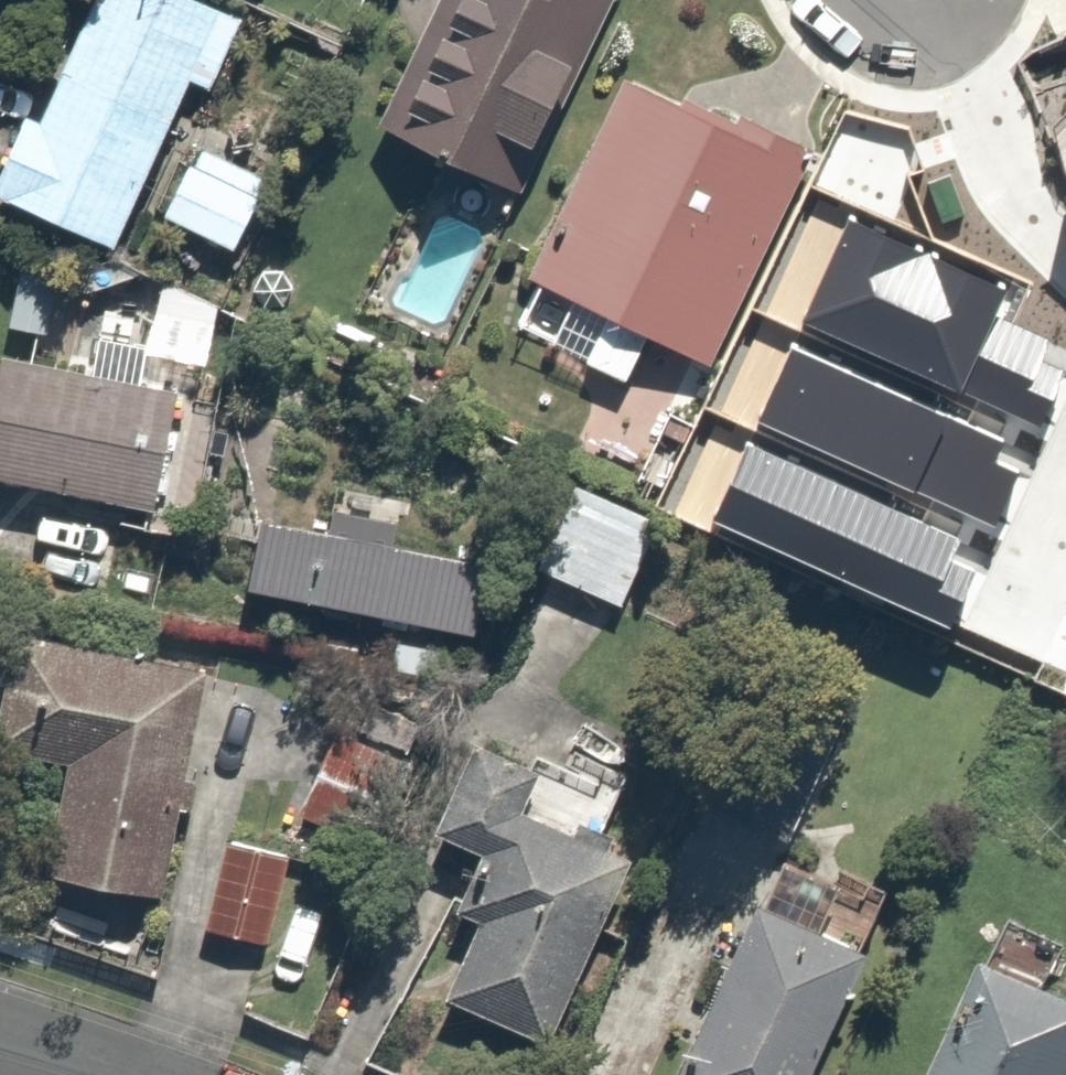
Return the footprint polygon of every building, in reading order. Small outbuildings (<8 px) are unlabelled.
[(199,0),(65,0),(0,115),(0,198),(92,249),(224,14),(199,0)] [(361,107),(506,179),(594,0),(413,0),(361,107)] [(602,323),(577,371),(619,393),(644,344),(695,371),(808,156),(734,117),(720,144),(613,88),(515,277),(602,323)] [(226,185),(239,162),(184,130),(142,205),(212,246),(241,194),(226,185)] [(806,324),(1040,426),(1064,372),(1039,362),(1049,338),(997,315),(1006,293),(849,225),(806,324)] [(759,425),(996,526),(1019,472),(996,462),(1005,439),(792,348),(759,425)] [(5,353),(0,377),(0,472),(149,502),(172,387),(5,353)] [(713,523),(948,629),(974,572),(952,562),(961,541),(748,445),(713,523)] [(648,516),(557,476),(521,558),(612,598),(648,516)] [(158,891),(174,809),(194,813),(199,787),(179,783),(203,660),(7,622),(0,658),(0,771),(58,782),(41,868),(158,891)] [(376,739),(316,715),(280,806),(340,830),(376,739)] [(422,816),(470,836),(451,879),(479,891),(441,980),(542,1024),(619,844),(503,794),(521,754),(460,728),(422,816)] [(282,849),(228,835),(206,925),(261,938),(282,849)] [(742,882),(660,1073),(665,1074),(796,1074),(857,931),(742,882)] [(1065,1018),(1065,994),(958,948),(904,1074),(1042,1074),(1065,1018)]
